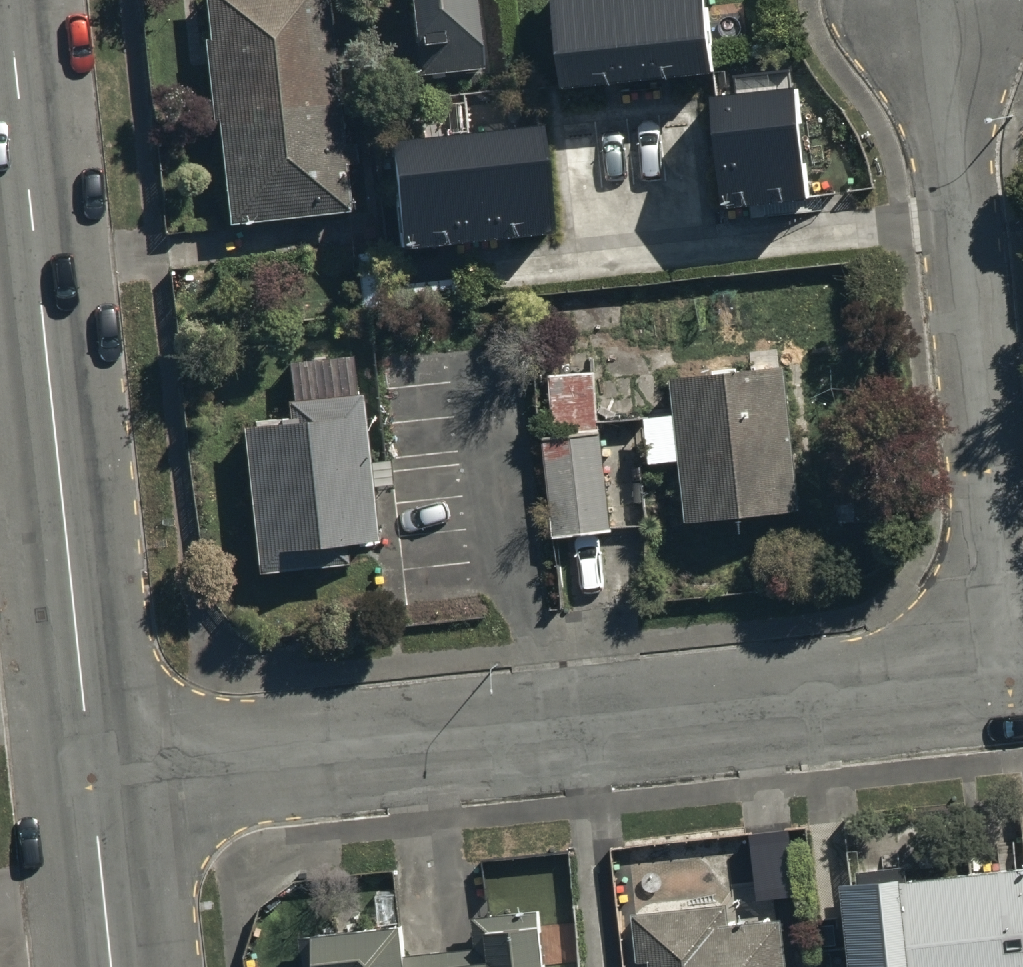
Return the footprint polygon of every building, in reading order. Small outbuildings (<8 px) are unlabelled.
[(228,220),(351,207),(329,0),(205,0),(228,220)] [(417,77),(488,69),(481,0),(409,0),(417,77)] [(564,66),(713,51),(708,0),(558,0),(564,66)] [(798,62),(711,72),(724,187),(811,177),(798,62)] [(535,99),(387,115),(399,228),(548,212),(535,99)] [(294,413),(242,419),(259,566),(355,554),(353,536),(383,532),(359,340),(286,349),(294,413)] [(596,361),(548,367),(555,427),(602,422),(596,361)] [(786,363),(671,374),(684,515),(799,504),(786,363)] [(613,518),(602,422),(555,427),(544,428),(554,524),(613,518)] [(837,865),(850,966),(1022,966),(1022,842),(837,865)] [(630,902),(637,954),(651,952),(653,966),(796,966),(786,884),(630,902)] [(311,913),(316,966),(544,966),(538,902),(483,907),(486,939),(407,947),(403,904),(311,913)]
